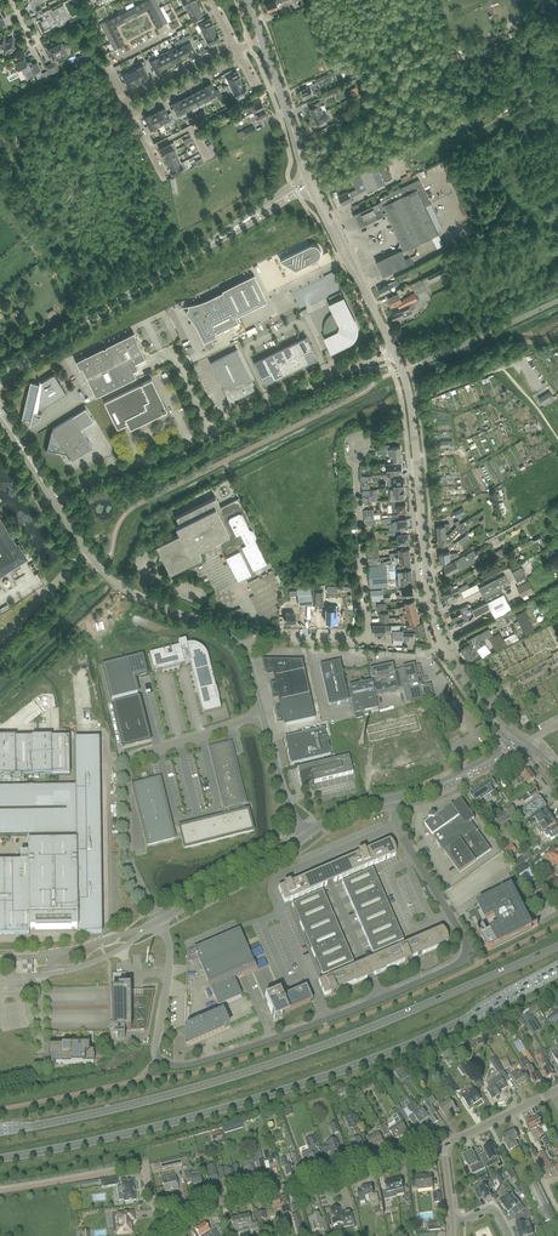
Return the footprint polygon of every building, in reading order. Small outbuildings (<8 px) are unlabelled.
[(148,9),(149,13),(160,7),(157,0),(146,0),(144,1),(142,2),(128,10),(132,18),(146,10),(148,9)] [(196,0),(184,6),(185,6),(188,12),(199,6),(196,0)] [(285,0),(271,0),(272,1),(266,3),(269,10),(277,7),(278,7),(277,3),(285,0)] [(62,19),(60,16),(67,12),(64,5),(53,10),(52,8),(41,13),(44,19),(41,21),(42,22),(43,25),(44,27),(45,28),(51,25),(52,27),(57,24),(56,23),(62,19)] [(199,7),(199,6),(188,12),(189,12),(193,18),(202,13),(201,10),(202,10),(200,6),(199,7)] [(160,7),(149,13),(153,20),(164,14),(160,7)] [(117,29),(116,26),(118,25),(132,18),(128,10),(114,17),(112,18),(101,24),(106,35),(117,29)] [(164,14),(153,20),(157,27),(168,22),(164,14)] [(201,31),(214,25),(210,18),(206,20),(204,17),(196,22),(198,25),(200,24),(203,30),(201,31)] [(214,25),(201,31),(204,38),(217,31),(216,32),(213,26),(214,25)] [(117,29),(106,35),(110,42),(121,36),(117,29)] [(217,31),(204,38),(205,38),(210,48),(218,43),(216,40),(220,38),(221,37),(219,33),(218,34),(217,31)] [(9,51),(9,52),(11,52),(13,51),(13,50),(13,49),(16,48),(14,42),(15,42),(13,37),(6,41),(4,37),(5,37),(4,36),(0,38),(0,47),(1,47),(4,54),(9,51)] [(121,36),(110,42),(114,49),(125,44),(121,36)] [(189,39),(182,43),(189,55),(196,52),(194,49),(197,47),(195,43),(192,36),(188,38),(189,39)] [(53,62),(46,66),(48,70),(50,75),(60,70),(56,61),(55,61),(55,60),(68,53),(65,47),(62,42),(56,45),(54,44),(53,46),(51,47),(49,49),(50,51),(52,56),(49,57),(52,61),(53,62)] [(189,55),(182,43),(176,46),(182,58),(188,55),(189,55)] [(182,58),(176,46),(176,47),(170,50),(176,61),(182,58)] [(163,53),(169,65),(176,61),(170,50),(164,54),(163,53)] [(169,65),(163,53),(157,56),(163,68),(169,65)] [(156,54),(146,60),(149,66),(152,64),(156,72),(163,68),(157,56),(156,54)] [(25,58),(15,63),(18,69),(22,67),(27,78),(30,76),(29,74),(34,72),(40,84),(43,82),(39,75),(43,73),(41,69),(37,62),(33,64),(33,63),(33,62),(32,62),(32,61),(31,61),(30,61),(29,61),(28,61),(27,61),(27,62),(25,58)] [(332,59),(324,64),(327,70),(335,66),(332,59)] [(136,67),(135,67),(142,79),(149,76),(147,72),(150,71),(146,64),(144,60),(141,62),(143,65),(137,69),(136,67)] [(142,79),(135,67),(129,70),(135,83),(136,83),(135,82),(141,79),(142,80),(142,79)] [(50,75),(48,70),(43,73),(39,75),(43,82),(52,78),(50,75)] [(135,83),(129,70),(129,72),(123,75),(129,86),(135,83)] [(228,84),(241,78),(237,71),(233,73),(232,70),(224,74),(225,78),(227,77),(230,83),(228,84)] [(325,74),(315,79),(317,84),(327,79),(325,74)] [(241,78),(228,84),(232,91),(244,84),(243,84),(240,78),(241,78)] [(307,88),(303,90),(304,93),(303,93),(305,97),(305,96),(306,97),(307,97),(307,98),(309,97),(314,95),(317,94),(315,88),(318,86),(316,83),(313,84),(311,85),(307,87),(307,88)] [(205,87),(211,98),(211,97),(217,94),(219,99),(223,97),(219,88),(215,90),(212,84),(205,87)] [(244,84),(232,91),(237,100),(245,96),(244,93),(247,91),(248,90),(246,86),(245,87),(244,84)] [(351,89),(354,95),(360,92),(357,86),(351,89)] [(211,98),(205,87),(205,88),(199,91),(205,102),(211,98)] [(324,94),(326,99),(335,95),(332,90),(324,94)] [(198,104),(198,105),(205,102),(199,91),(193,94),(198,104)] [(198,105),(193,94),(186,98),(192,108),(198,105)] [(180,101),(185,112),(192,108),(186,98),(180,101),(180,100),(180,101)] [(260,99),(254,102),(255,104),(246,108),(248,112),(252,110),(253,112),(264,107),(262,101),(261,101),(260,99)] [(185,112),(180,101),(173,104),(175,108),(172,109),(175,117),(185,112)] [(326,110),(327,110),(325,104),(323,105),(321,101),(313,104),(315,107),(311,109),(314,116),(324,111),(326,110)] [(267,113),(264,107),(253,112),(255,115),(250,117),(252,121),(262,117),(261,116),(267,113)] [(165,108),(158,111),(165,124),(165,123),(170,120),(172,124),(176,122),(172,113),(171,112),(168,114),(165,108)] [(329,118),(326,110),(324,111),(314,116),(317,123),(329,118)] [(152,115),(158,128),(159,127),(165,124),(158,111),(158,112),(152,115)] [(158,128),(152,115),(145,118),(148,125),(145,126),(149,134),(153,133),(152,131),(158,128)] [(213,129),(228,123),(225,117),(210,124),(213,129)] [(242,130),(238,133),(241,139),(245,137),(244,134),(246,134),(256,130),(254,125),(244,130),(245,130),(243,131),(242,130)] [(161,149),(164,155),(177,149),(174,142),(161,149)] [(178,149),(177,149),(164,155),(168,162),(179,156),(176,150),(178,149)] [(179,156),(168,162),(171,168),(184,161),(182,162),(179,156)] [(184,161),(171,168),(174,175),(187,168),(184,161)] [(360,174),(353,177),(357,186),(364,183),(367,189),(368,192),(379,187),(386,184),(378,164),(366,171),(360,173),(360,174)] [(438,232),(443,229),(420,179),(387,195),(387,193),(382,195),(383,197),(380,198),(382,201),(362,210),(359,204),(353,207),(356,213),(355,213),(358,221),(360,221),(359,223),(360,225),(362,225),(364,224),(364,223),(365,223),(377,218),(378,219),(380,218),(380,217),(386,214),(385,212),(387,211),(403,244),(402,244),(400,248),(401,249),(403,248),(407,256),(412,253),(414,248),(413,246),(432,237),(439,234),(438,232)] [(349,191),(340,195),(344,205),(353,200),(351,197),(359,193),(357,189),(349,192),(349,191)] [(445,245),(439,234),(432,237),(438,248),(445,245)] [(310,245),(281,260),(296,270),(311,262),(312,265),(317,262),(316,260),(317,259),(318,259),(319,258),(320,257),(321,255),(322,254),(322,252),(322,251),(321,249),(321,248),(320,247),(319,246),(317,245),(316,245),(315,244),(313,244),(312,245),(310,245)] [(415,261),(412,253),(407,256),(403,248),(401,249),(399,250),(377,261),(384,276),(415,261)] [(429,278),(430,281),(445,273),(444,271),(429,278)] [(208,299),(206,299),(205,300),(202,301),(200,301),(198,302),(194,303),(192,304),(190,304),(192,306),(189,313),(187,314),(189,316),(191,318),(192,319),(194,322),(195,324),(196,325),(196,327),(197,328),(204,342),(219,335),(218,332),(239,321),(236,316),(267,301),(254,274),(222,290),(223,291),(208,299)] [(381,291),(380,292),(381,293),(382,294),(392,290),(390,287),(400,283),(398,279),(379,288),(381,291)] [(417,281),(411,284),(417,295),(422,292),(417,281)] [(411,296),(405,299),(407,304),(418,299),(415,292),(411,295),(411,296)] [(393,306),(402,301),(399,294),(389,298),(391,301),(390,302),(392,305),(393,306)] [(330,352),(347,343),(350,342),(352,340),(354,337),(355,338),(358,330),(357,329),(357,326),(356,323),(355,320),(343,296),(330,303),(335,313),(335,314),(332,315),(330,318),(328,320),(326,323),(326,327),(326,330),(326,333),(327,336),(327,337),(325,338),(331,351),(330,351),(330,352)] [(391,314),(395,320),(405,316),(403,313),(415,307),(413,302),(401,308),(401,309),(391,314)] [(134,333),(128,336),(128,335),(129,335),(129,334),(86,356),(87,356),(83,358),(82,357),(80,359),(80,360),(77,361),(81,367),(80,368),(82,367),(96,396),(136,376),(133,370),(138,368),(135,362),(145,357),(145,358),(146,357),(137,340),(138,340),(138,339),(137,339),(137,340),(134,333)] [(275,379),(280,376),(280,377),(284,375),(283,375),(288,372),(288,373),(291,371),(296,369),(303,366),(302,365),(307,363),(307,364),(311,362),(310,361),(317,358),(312,347),(313,346),(311,343),(310,344),(307,336),(254,362),(258,369),(258,370),(259,373),(260,373),(265,384),(272,380),(272,381),(276,379),(275,379)] [(210,339),(205,342),(209,350),(214,347),(210,339)] [(211,362),(223,387),(227,395),(228,399),(229,399),(230,401),(238,397),(254,389),(250,380),(253,380),(238,349),(211,362)] [(40,380),(39,384),(31,382),(23,418),(31,420),(30,424),(31,423),(39,418),(40,415),(41,416),(42,412),(40,412),(41,408),(66,392),(58,378),(54,373),(42,381),(42,380),(40,380)] [(152,378),(105,402),(118,428),(128,423),(131,428),(162,413),(162,412),(163,412),(164,412),(165,412),(166,411),(167,411),(167,410),(167,409),(167,408),(167,407),(166,407),(166,406),(165,406),(165,405),(152,378)] [(547,393),(539,398),(543,404),(551,399),(547,393)] [(86,407),(74,415),(52,428),(46,452),(57,454),(56,452),(56,450),(67,452),(66,451),(67,451),(72,459),(93,446),(82,428),(94,420),(86,407)] [(114,450),(110,443),(106,445),(107,447),(102,449),(105,455),(114,450)] [(390,452),(390,456),(394,456),(394,460),(402,459),(401,447),(390,448),(390,445),(377,446),(378,453),(390,452)] [(402,462),(387,464),(388,471),(388,475),(391,475),(400,475),(400,471),(401,471),(403,470),(403,468),(402,462)] [(391,479),(389,480),(389,488),(404,486),(405,485),(405,484),(404,483),(404,480),(399,480),(399,479),(395,479),(391,479)] [(404,488),(404,486),(389,488),(390,500),(397,499),(405,499),(405,498),(406,497),(406,496),(405,495),(405,491),(405,490),(405,488),(404,488)] [(370,489),(362,490),(363,494),(363,496),(363,501),(374,500),(374,489),(370,489)] [(257,535),(242,506),(238,498),(221,506),(216,496),(176,516),(180,524),(176,526),(180,534),(156,545),(160,553),(160,555),(159,557),(161,557),(162,558),(170,573),(202,557),(198,550),(221,538),(224,544),(223,545),(228,555),(226,556),(238,580),(251,573),(252,575),(256,573),(254,569),(267,562),(256,539),(257,535)] [(397,504),(397,499),(390,500),(389,500),(390,505),(388,505),(389,512),(398,512),(398,513),(407,512),(406,503),(397,504)] [(463,507),(454,512),(457,517),(466,512),(463,507)] [(374,508),(364,509),(365,519),(375,518),(381,518),(381,514),(375,514),(374,508)] [(27,557),(25,554),(25,553),(24,553),(23,552),(24,551),(23,551),(22,550),(23,549),(22,549),(21,547),(19,543),(17,545),(0,518),(0,574),(27,557)] [(407,520),(399,521),(398,521),(393,521),(394,524),(390,524),(390,529),(398,528),(398,529),(400,528),(408,528),(407,520)] [(447,535),(438,535),(439,544),(447,544),(447,543),(449,542),(449,541),(453,541),(453,540),(460,532),(462,533),(469,528),(467,525),(464,521),(461,524),(460,524),(457,526),(450,534),(447,534),(447,535)] [(440,527),(438,527),(438,535),(447,535),(447,534),(446,529),(450,529),(449,523),(444,524),(445,526),(440,527)] [(502,536),(499,538),(501,541),(524,531),(520,523),(500,532),(502,536)] [(409,542),(409,539),(410,539),(409,535),(408,534),(398,534),(399,539),(392,540),(392,544),(409,542)] [(461,544),(470,538),(467,534),(459,540),(461,544)] [(553,546),(544,551),(548,558),(557,554),(553,546)] [(498,556),(506,553),(503,547),(496,551),(498,556)] [(516,547),(506,553),(508,556),(518,551),(516,547)] [(380,557),(379,548),(367,549),(368,558),(380,557)] [(391,553),(392,556),(410,555),(410,552),(411,551),(411,549),(410,549),(410,548),(399,549),(400,552),(395,552),(396,552),(391,553)] [(446,561),(459,554),(458,552),(453,553),(452,554),(450,551),(448,552),(440,553),(440,558),(439,559),(440,562),(441,562),(442,564),(446,562),(446,561)] [(452,564),(445,568),(448,574),(456,570),(459,568),(460,570),(465,567),(463,563),(474,556),(477,555),(475,551),(466,557),(456,562),(452,564)] [(412,560),(411,558),(411,557),(410,555),(392,556),(392,564),(393,564),(397,564),(397,563),(411,561),(411,560),(412,560)] [(379,557),(368,558),(369,565),(380,565),(379,557)] [(389,586),(387,564),(380,565),(369,565),(370,587),(389,586)] [(398,588),(400,588),(406,588),(405,584),(408,584),(408,578),(412,577),(412,569),(408,570),(408,565),(397,566),(398,571),(399,571),(399,578),(398,579),(397,579),(398,588)] [(521,567),(512,572),(519,583),(527,579),(524,574),(525,574),(521,567)] [(250,597),(264,624),(279,616),(277,610),(279,609),(277,604),(279,602),(277,597),(279,595),(277,590),(279,589),(277,584),(284,580),(280,573),(276,575),(273,569),(248,582),(255,594),(250,597)] [(497,617),(513,608),(502,588),(511,584),(505,574),(480,588),(485,597),(486,597),(489,601),(473,609),(476,615),(491,607),(497,617)] [(529,580),(517,586),(522,596),(534,591),(529,580)] [(470,587),(468,582),(459,587),(458,584),(455,585),(442,589),(444,597),(453,595),(459,592),(459,593),(462,591),(470,587)] [(470,587),(462,591),(465,597),(473,593),(470,587)] [(311,588),(297,589),(298,595),(299,605),(312,604),(311,588)] [(314,588),(314,604),(323,604),(323,588),(314,588)] [(403,594),(398,594),(398,598),(406,597),(408,597),(408,596),(414,595),(413,588),(405,588),(403,589),(403,594)] [(384,597),(383,589),(371,590),(371,598),(384,597)] [(407,608),(407,609),(416,606),(415,599),(405,602),(406,604),(398,606),(399,610),(403,609),(407,608)] [(326,608),(326,621),(336,622),(336,618),(337,618),(337,616),(338,616),(338,613),(337,613),(337,608),(337,604),(326,604),(326,608)] [(463,614),(466,613),(466,611),(468,609),(466,605),(458,609),(457,609),(454,611),(451,612),(454,618),(463,614)] [(285,608),(285,610),(285,621),(295,621),(295,613),(296,613),(296,606),(292,606),(292,608),(285,608)] [(418,614),(416,606),(407,609),(407,608),(403,609),(404,613),(400,614),(401,618),(418,614)] [(516,615),(526,635),(535,630),(525,610),(516,615)] [(506,620),(514,616),(511,611),(504,615),(506,620)] [(470,620),(469,619),(466,613),(463,614),(454,618),(457,625),(460,624),(463,623),(463,622),(466,621),(470,620)] [(420,621),(418,614),(401,618),(402,622),(410,620),(411,623),(420,621)] [(387,624),(374,625),(374,634),(387,634),(387,633),(387,624)] [(404,630),(393,630),(393,637),(394,639),(403,639),(410,640),(410,637),(414,637),(414,635),(421,634),(422,634),(427,633),(425,627),(415,629),(416,632),(414,632),(404,631),(404,630)] [(469,644),(461,650),(468,659),(470,661),(470,662),(481,654),(477,648),(479,646),(479,647),(482,645),(479,641),(482,639),(482,640),(493,635),(490,628),(480,634),(479,633),(467,640),(469,644)] [(497,650),(520,638),(516,632),(505,638),(501,632),(490,638),(497,650)] [(220,710),(211,671),(207,658),(207,656),(206,654),(205,652),(203,651),(201,649),(199,648),(197,647),(195,646),(193,645),(191,645),(188,645),(186,646),(185,642),(178,643),(179,647),(149,655),(153,673),(154,673),(154,672),(157,671),(157,672),(184,665),(190,663),(202,711),(203,714),(202,714),(220,710)] [(142,657),(103,666),(111,700),(137,694),(133,677),(137,676),(137,675),(145,674),(144,670),(145,670),(142,657)] [(276,677),(304,671),(302,662),(302,661),(261,661),(264,674),(274,671),(276,677)] [(328,707),(348,702),(339,662),(319,667),(328,707)] [(401,681),(399,670),(393,671),(392,665),(371,670),(369,670),(371,679),(372,682),(375,696),(398,691),(398,690),(403,689),(401,681)] [(420,665),(414,666),(413,665),(402,668),(402,669),(399,670),(401,681),(403,689),(406,703),(433,697),(430,685),(421,687),(421,683),(425,682),(424,679),(420,680),(419,677),(422,677),(420,665)] [(281,701),(309,695),(304,671),(276,677),(277,683),(269,685),(272,697),(280,696),(281,701)] [(372,682),(348,687),(350,693),(354,713),(378,708),(375,696),(372,682)] [(281,701),(282,707),(275,709),(277,721),(285,719),(286,725),(314,719),(309,695),(281,701)] [(112,704),(123,747),(132,745),(131,742),(135,742),(135,743),(138,742),(138,741),(144,739),(142,733),(147,732),(138,698),(112,704)] [(291,765),(330,756),(324,729),(284,739),(291,765)] [(27,781),(27,777),(34,776),(34,781),(45,780),(45,776),(69,776),(69,738),(0,739),(0,781),(27,781)] [(27,836),(28,855),(20,855),(20,861),(0,861),(0,935),(29,934),(29,930),(29,928),(77,928),(77,930),(77,934),(102,933),(99,739),(74,739),(75,786),(0,787),(0,837),(27,836)] [(243,804),(245,803),(230,743),(210,748),(225,808),(226,808),(227,810),(225,810),(225,814),(228,813),(228,816),(179,828),(182,841),(184,848),(253,831),(248,811),(245,811),(243,804)] [(314,783),(353,774),(349,756),(297,769),(302,789),(305,783),(310,782),(313,777),(314,783)] [(529,784),(536,779),(529,770),(522,776),(529,784)] [(509,786),(504,789),(507,793),(515,786),(523,781),(520,777),(509,786)] [(148,845),(173,839),(159,779),(133,786),(148,845)] [(480,799),(484,797),(487,800),(491,797),(489,794),(494,791),(492,788),(496,785),(492,779),(469,794),(475,803),(480,799)] [(515,801),(532,789),(529,786),(518,793),(517,791),(512,795),(515,801)] [(535,788),(519,800),(516,801),(517,803),(520,802),(529,796),(531,798),(538,793),(535,788)] [(444,851),(460,874),(477,861),(477,860),(491,850),(476,829),(471,821),(475,818),(461,800),(457,802),(437,817),(435,817),(435,815),(430,814),(429,819),(432,820),(432,821),(431,821),(423,827),(427,832),(429,831),(433,836),(444,851)] [(539,800),(521,812),(527,821),(537,814),(542,811),(547,807),(543,803),(544,804),(542,805),(539,800)] [(516,812),(511,804),(504,809),(504,810),(509,817),(516,812)] [(510,818),(509,817),(504,810),(484,824),(490,832),(510,818)] [(538,816),(535,819),(539,825),(551,817),(546,810),(538,816)] [(556,823),(551,817),(539,825),(544,832),(556,823)] [(551,841),(557,836),(557,827),(557,826),(549,832),(548,832),(548,833),(547,831),(544,834),(547,839),(549,837),(551,841)] [(326,885),(330,883),(334,881),(334,882),(395,856),(395,854),(395,852),(395,850),(394,849),(394,847),(393,845),(392,844),(390,842),(389,841),(376,847),(376,848),(371,850),(370,849),(364,852),(364,851),(357,853),(358,855),(328,868),(328,869),(324,870),(321,872),(320,871),(290,884),(290,883),(283,885),(284,887),(278,889),(284,904),(290,901),(326,885)] [(511,845),(503,851),(508,858),(516,852),(511,845)] [(547,853),(548,853),(548,854),(540,860),(544,866),(546,867),(548,870),(557,863),(557,853),(556,850),(555,851),(555,850),(552,852),(551,851),(547,853)] [(515,861),(519,867),(524,863),(530,859),(526,853),(515,861)] [(528,869),(524,863),(519,867),(513,871),(517,877),(528,869)] [(341,883),(357,919),(372,955),(403,941),(372,870),(341,883)] [(531,927),(511,889),(479,905),(486,920),(494,916),(500,926),(480,936),(486,949),(487,949),(487,950),(488,950),(489,950),(490,950),(493,949),(532,929),(531,927)] [(353,963),(327,903),(322,891),(291,905),(322,976),(353,963)] [(337,991),(365,979),(367,978),(366,977),(371,976),(374,974),(374,975),(404,962),(405,963),(411,961),(411,959),(417,957),(416,956),(422,953),(422,954),(447,943),(447,942),(447,940),(447,938),(447,936),(446,934),(445,933),(444,931),(442,930),(441,929),(368,961),(368,962),(365,963),(361,965),(360,964),(318,982),(324,997),(330,994),(331,995),(337,993),(337,991)] [(253,964),(239,930),(188,952),(187,961),(192,962),(198,959),(208,983),(207,983),(210,989),(211,989),(218,1006),(241,997),(233,979),(256,969),(254,963),(253,964)] [(127,973),(113,973),(114,983),(127,983),(127,973)] [(146,1031),(154,990),(142,991),(143,997),(130,998),(129,987),(118,987),(118,991),(113,991),(111,991),(112,1022),(112,1023),(111,1023),(110,1024),(110,1025),(111,1025),(111,1026),(112,1026),(112,1031),(116,1031),(116,1038),(124,1038),(123,1031),(146,1031)] [(209,987),(202,988),(204,996),(211,995),(209,987)] [(306,987),(300,990),(281,998),(279,992),(264,998),(267,1004),(272,1017),(275,1015),(276,1016),(278,1015),(278,1014),(280,1013),(281,1015),(312,1002),(306,987)] [(225,1030),(224,1029),(228,1027),(226,1023),(226,1022),(222,1012),(185,1028),(185,1033),(183,1034),(185,1038),(184,1047),(185,1048),(225,1030)] [(557,1012),(555,1014),(547,1018),(550,1024),(557,1019),(557,1013),(557,1012)] [(525,1015),(522,1017),(533,1035),(541,1031),(532,1017),(529,1013),(525,1015)] [(88,1045),(70,1045),(48,1046),(48,1059),(52,1059),(52,1064),(93,1064),(93,1052),(89,1052),(88,1045)] [(527,1050),(523,1052),(529,1062),(533,1060),(527,1050)] [(544,1053),(537,1056),(540,1062),(544,1069),(542,1070),(543,1072),(547,1079),(551,1076),(554,1075),(553,1074),(549,1066),(546,1059),(547,1058),(544,1053)] [(487,1080),(486,1082),(490,1089),(486,1091),(492,1100),(500,1096),(498,1092),(506,1087),(504,1083),(509,1080),(495,1058),(491,1062),(498,1073),(487,1080)] [(506,1058),(500,1061),(504,1070),(511,1067),(506,1058)] [(532,1067),(531,1067),(528,1062),(522,1065),(525,1071),(527,1070),(535,1085),(542,1081),(537,1073),(535,1074),(532,1067)] [(463,1066),(459,1068),(464,1075),(468,1073),(463,1066)] [(399,1079),(406,1073),(402,1067),(393,1070),(399,1079)] [(526,1082),(520,1071),(518,1073),(517,1070),(511,1073),(518,1086),(526,1082)] [(444,1081),(454,1095),(459,1091),(450,1077),(446,1080),(444,1081)] [(473,1088),(461,1096),(464,1100),(468,1107),(469,1107),(468,1106),(471,1103),(472,1105),(480,1099),(476,1092),(473,1088)] [(432,1096),(427,1100),(431,1105),(436,1101),(432,1096)] [(431,1105),(427,1100),(424,1102),(429,1109),(432,1107),(431,1105)] [(453,1104),(452,1104),(450,1101),(444,1105),(443,1104),(438,1107),(445,1117),(447,1115),(447,1114),(449,1113),(449,1114),(456,1109),(453,1106),(454,1105),(453,1104)] [(412,1103),(407,1107),(411,1112),(413,1116),(409,1119),(412,1123),(417,1130),(422,1126),(420,1124),(424,1121),(418,1112),(415,1108),(414,1107),(412,1103)] [(408,1132),(403,1123),(402,1122),(405,1120),(399,1112),(398,1109),(394,1112),(396,1114),(391,1117),(397,1126),(390,1131),(394,1137),(393,1137),(394,1139),(395,1138),(395,1139),(396,1138),(396,1139),(399,1138),(398,1137),(399,1136),(400,1137),(408,1132)] [(421,1110),(418,1112),(424,1121),(426,1123),(425,1123),(429,1128),(437,1121),(429,1111),(429,1110),(425,1113),(422,1109),(421,1110)] [(408,1118),(403,1110),(399,1112),(405,1120),(406,1120),(408,1118)] [(351,1113),(344,1116),(350,1129),(352,1128),(353,1128),(357,1135),(358,1137),(355,1138),(355,1140),(350,1143),(352,1147),(354,1146),(357,1153),(365,1149),(364,1146),(360,1139),(363,1138),(362,1136),(358,1127),(351,1113)] [(538,1117),(532,1120),(540,1136),(545,1146),(549,1145),(544,1134),(540,1126),(542,1125),(542,1124),(538,1117)] [(532,1120),(526,1123),(530,1130),(530,1132),(533,1131),(536,1138),(540,1136),(532,1120)] [(330,1125),(333,1134),(339,1132),(335,1123),(330,1125)] [(384,1137),(388,1134),(386,1131),(383,1126),(378,1128),(382,1134),(369,1140),(371,1145),(371,1146),(372,1146),(373,1148),(380,1144),(383,1143),(383,1142),(381,1138),(383,1137),(384,1137)] [(508,1151),(509,1151),(518,1147),(515,1141),(518,1139),(514,1131),(502,1137),(504,1140),(503,1141),(503,1142),(504,1142),(505,1146),(508,1151)] [(220,1132),(211,1134),(212,1140),(222,1138),(220,1132)] [(309,1150),(301,1153),(304,1161),(306,1167),(311,1165),(313,1168),(319,1165),(317,1160),(317,1159),(319,1158),(315,1148),(319,1146),(317,1141),(315,1135),(304,1139),(309,1150)] [(287,1141),(284,1142),(285,1146),(292,1143),(290,1137),(286,1139),(287,1141)] [(329,1152),(332,1161),(342,1157),(339,1150),(340,1149),(339,1146),(338,1146),(336,1140),(326,1143),(326,1144),(319,1147),(322,1155),(329,1152)] [(486,1153),(480,1156),(487,1169),(493,1166),(491,1161),(497,1158),(495,1153),(497,1152),(494,1144),(491,1146),(491,1145),(489,1146),(489,1145),(485,1147),(485,1148),(484,1149),(486,1153)] [(265,1171),(262,1161),(259,1161),(255,1145),(249,1147),(254,1164),(256,1163),(258,1172),(258,1174),(260,1182),(271,1179),(270,1177),(274,1176),(273,1174),(272,1169),(265,1171)] [(475,1159),(472,1153),(472,1152),(471,1153),(461,1157),(461,1158),(463,1157),(467,1165),(469,1168),(469,1167),(471,1166),(474,1173),(475,1173),(474,1172),(479,1169),(480,1170),(480,1169),(484,1167),(486,1172),(479,1156),(478,1156),(479,1158),(475,1159)] [(543,1172),(553,1167),(555,1167),(552,1160),(549,1162),(544,1152),(535,1156),(543,1172)] [(161,1170),(182,1165),(180,1157),(159,1162),(161,1170)] [(286,1159),(280,1160),(281,1168),(284,1167),(286,1176),(294,1174),(292,1165),(292,1164),(292,1162),(291,1161),(290,1158),(289,1157),(286,1158),(286,1159)] [(216,1172),(214,1164),(207,1166),(208,1174),(207,1174),(208,1182),(218,1180),(217,1172),(216,1172)] [(252,1165),(248,1166),(246,1167),(248,1175),(244,1176),(246,1185),(256,1183),(252,1165)] [(235,1179),(233,1169),(225,1171),(224,1167),(218,1169),(221,1181),(227,1179),(230,1189),(237,1187),(235,1179)] [(512,1168),(506,1171),(512,1179),(515,1176),(512,1168)] [(191,1178),(190,1172),(184,1173),(187,1184),(192,1183),(192,1185),(197,1184),(198,1185),(200,1185),(201,1183),(200,1176),(191,1178)] [(178,1190),(174,1175),(161,1178),(165,1192),(169,1191),(169,1192),(178,1190)] [(416,1176),(417,1189),(432,1187),(431,1175),(421,1176),(416,1176)] [(101,1187),(117,1185),(116,1178),(100,1181),(101,1187)] [(536,1178),(525,1183),(525,1184),(544,1223),(555,1218),(536,1178)] [(401,1179),(393,1181),(395,1191),(396,1195),(404,1194),(403,1189),(401,1179)] [(124,1200),(124,1201),(136,1200),(134,1180),(122,1182),(123,1194),(119,1194),(119,1200),(124,1200)] [(395,1191),(393,1181),(385,1183),(386,1191),(382,1192),(384,1200),(396,1197),(396,1195),(395,1191)] [(504,1189),(499,1193),(503,1198),(499,1201),(501,1204),(503,1207),(516,1198),(516,1197),(513,1193),(514,1193),(506,1183),(502,1186),(504,1189)] [(480,1184),(473,1188),(478,1199),(483,1197),(485,1201),(492,1198),(488,1191),(490,1190),(487,1184),(482,1187),(480,1184)] [(365,1200),(364,1197),(369,1195),(370,1203),(379,1201),(377,1193),(373,1194),(371,1186),(362,1188),(362,1192),(358,1193),(360,1201),(365,1200)] [(440,1193),(433,1194),(434,1203),(441,1203),(440,1193)] [(286,1195),(278,1197),(281,1209),(280,1209),(281,1215),(290,1213),(286,1195)] [(281,1209),(278,1197),(271,1199),(272,1203),(270,1204),(271,1211),(272,1213),(277,1212),(276,1210),(277,1210),(280,1209),(281,1209)] [(516,1198),(503,1207),(505,1210),(506,1210),(508,1213),(512,1210),(515,1215),(524,1209),(516,1198)] [(343,1222),(352,1220),(354,1228),(359,1227),(355,1212),(350,1213),(350,1211),(340,1213),(339,1208),(330,1210),(333,1225),(343,1223),(343,1222)] [(262,1220),(266,1219),(264,1211),(256,1213),(259,1225),(263,1224),(262,1220)] [(133,1212),(120,1213),(117,1214),(118,1225),(115,1225),(115,1228),(114,1229),(114,1230),(114,1231),(114,1232),(115,1232),(116,1233),(116,1234),(132,1232),(132,1231),(132,1230),(132,1227),(131,1226),(131,1225),(130,1225),(130,1220),(133,1219),(133,1212)] [(517,1232),(517,1233),(531,1228),(528,1219),(532,1217),(530,1212),(523,1215),(523,1216),(518,1217),(521,1224),(516,1226),(518,1232),(517,1232)] [(298,1213),(292,1215),(297,1233),(303,1231),(298,1213)] [(327,1228),(324,1219),(321,1220),(318,1213),(314,1215),(314,1216),(308,1218),(313,1231),(318,1229),(319,1231),(327,1228)] [(249,1215),(240,1217),(243,1231),(258,1228),(256,1220),(251,1222),(249,1215)] [(243,1231),(240,1217),(230,1219),(232,1226),(227,1227),(227,1224),(226,1225),(229,1235),(232,1234),(243,1231)] [(428,1224),(429,1230),(441,1229),(440,1222),(428,1224)] [(201,1225),(198,1227),(195,1229),(195,1230),(193,1232),(194,1234),(194,1235),(195,1235),(200,1235),(224,1235),(221,1230),(217,1225),(209,1230),(205,1223),(201,1225)]
